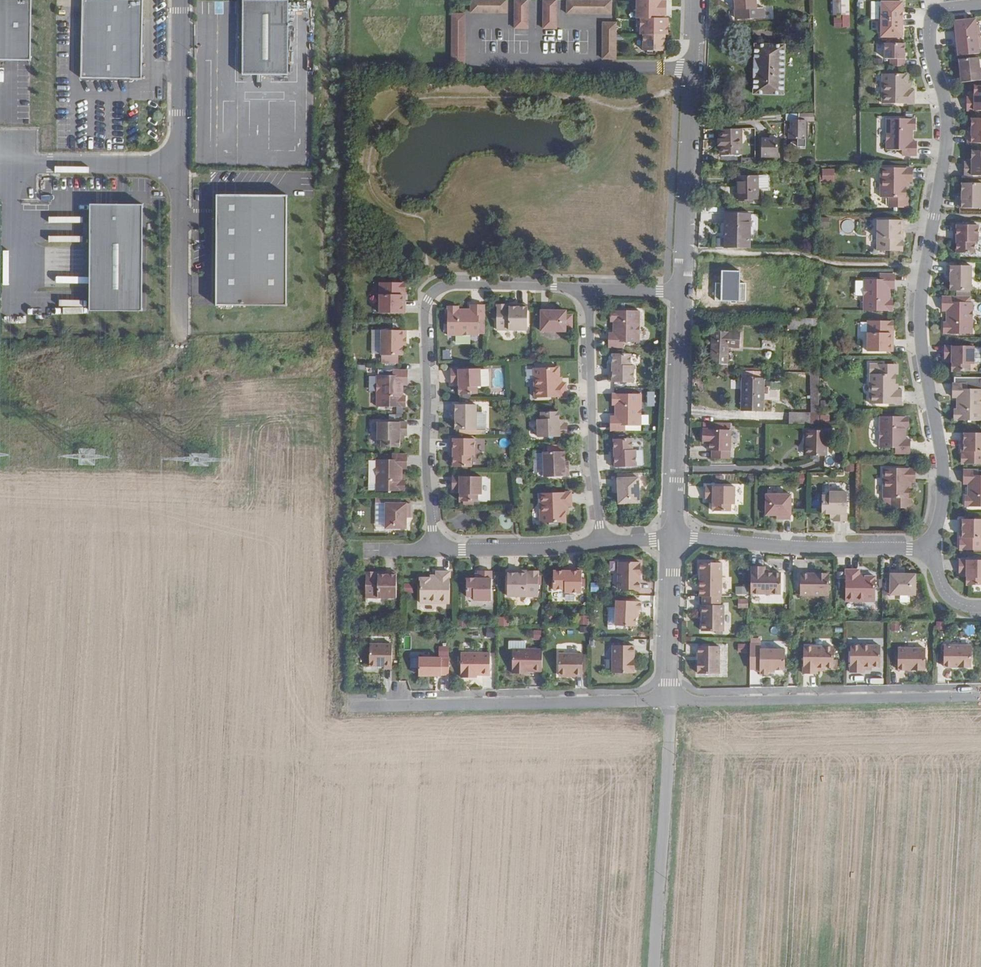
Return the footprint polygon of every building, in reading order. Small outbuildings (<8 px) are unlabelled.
[(31,60),(31,0),(0,0),(0,60),(31,60)] [(142,78),(143,0),(83,0),(82,78),(142,78)] [(242,75),(287,75),(287,1),(242,0),(242,75)] [(508,0),(471,0),(471,12),(507,13),(508,0)] [(514,28),(529,29),(529,0),(514,0),(514,28)] [(542,29),(557,29),(557,0),(543,0),(542,29)] [(566,14),(612,14),(612,0),(566,0),(566,14)] [(665,51),(665,35),(668,35),(668,18),(657,18),(657,14),(657,2),(657,0),(637,0),(637,18),(640,18),(640,34),(643,34),(643,51),(665,51)] [(757,0),(734,0),(735,10),(735,20),(764,18),(764,7),(757,8),(757,0)] [(833,15),(849,15),(848,0),(833,0),(833,15)] [(667,2),(657,2),(657,14),(667,14),(667,2)] [(871,19),(879,19),(902,20),(902,2),(881,2),(871,2),(871,19)] [(466,13),(451,13),(451,64),(466,64),(466,13)] [(843,27),(843,17),(834,17),(834,27),(843,27)] [(902,20),(879,19),(879,31),(881,31),(881,37),(902,37),(902,20)] [(975,19),(955,21),(955,30),(954,30),(955,38),(956,38),(980,36),(978,24),(976,24),(975,19)] [(602,59),(617,59),(617,22),(602,22),(602,59)] [(980,36),(956,38),(958,56),(979,54),(978,48),(980,48),(980,36)] [(904,43),(885,43),(885,59),(891,59),(891,66),(904,67),(904,43)] [(757,48),(758,49),(758,45),(754,44),(753,95),(783,95),(784,45),(763,44),(763,49),(764,48),(764,54),(757,54),(757,48)] [(959,59),(961,82),(980,80),(980,72),(980,73),(978,57),(959,59)] [(883,74),(882,103),(914,104),(914,90),(910,90),(908,90),(909,84),(907,84),(907,74),(883,74)] [(974,86),(974,94),(974,97),(970,97),(967,97),(967,111),(980,111),(980,86),(974,86)] [(814,120),(814,113),(798,114),(798,120),(791,120),(791,139),(805,139),(806,120),(814,120)] [(915,119),(887,118),(886,150),(902,150),(902,156),(917,156),(917,142),(912,141),(911,141),(911,138),(912,138),(912,130),(915,130),(915,119)] [(972,118),(972,128),(971,135),(968,135),(968,143),(980,143),(980,118),(972,118)] [(754,138),(754,128),(742,128),(742,138),(754,138)] [(741,155),(741,129),(721,129),(721,139),(721,146),(721,156),(741,155)] [(778,156),(779,137),(762,137),(762,156),(778,156)] [(972,151),(972,159),(972,162),(967,162),(965,162),(964,176),(980,176),(980,151),(972,151)] [(912,168),(881,168),(881,197),(889,197),(889,207),(905,208),(905,188),(907,188),(907,181),(912,181),(912,168)] [(823,182),(833,182),(833,169),(823,169),(823,182)] [(757,188),(757,176),(736,176),(736,199),(757,199),(757,188)] [(769,188),(769,176),(757,176),(757,188),(769,188)] [(962,183),(962,193),(962,200),(958,200),(958,208),(980,208),(980,183),(962,183)] [(287,196),(217,195),(217,305),(286,305),(287,196)] [(143,205),(91,205),(90,312),(141,312),(143,205)] [(751,248),(751,213),(724,212),(724,248),(751,248)] [(820,217),(820,227),(828,227),(828,217),(820,217)] [(903,220),(878,220),(877,251),(903,251),(903,241),(900,241),(900,236),(903,236),(903,220)] [(978,225),(954,225),(954,239),(956,239),(956,243),(956,253),(975,253),(975,242),(978,242),(978,225)] [(971,266),(947,266),(947,274),(950,274),(950,280),(950,291),(971,291),(971,266)] [(894,274),(880,274),(880,279),(864,279),(864,311),(893,311),(893,300),(890,300),(890,291),(888,291),(888,288),(890,288),(894,288),(894,274)] [(405,283),(380,282),(379,313),(405,313),(405,298),(402,298),(402,292),(405,292),(405,283)] [(957,297),(942,297),(942,311),(947,311),(948,311),(948,314),(947,314),(947,323),(943,322),(943,333),(972,334),(972,302),(956,302),(957,297)] [(506,305),(497,304),(497,330),(527,330),(527,305),(512,305),(512,307),(506,307),(506,305)] [(484,319),(484,305),(470,305),(470,310),(470,311),(467,311),(467,310),(458,310),(458,306),(447,306),(447,335),(479,335),(479,319),(484,319)] [(549,307),(541,307),(541,331),(566,331),(566,327),(572,327),(572,315),(566,315),(566,311),(555,310),(549,310),(549,307)] [(609,347),(623,347),(623,342),(639,342),(639,311),(611,310),(610,321),(613,321),(613,330),(615,330),(615,333),(613,333),(609,333),(609,347)] [(893,321),(868,321),(868,352),(893,352),(893,336),(890,336),(891,331),(893,331),(893,321)] [(406,330),(381,330),(381,355),(398,355),(402,355),(402,345),(402,338),(406,338),(406,330)] [(741,347),(742,332),(713,330),(712,363),(718,363),(728,364),(729,364),(730,346),(741,347)] [(970,371),(970,364),(974,364),(974,346),(945,346),(945,359),(948,359),(952,359),(952,363),(952,371),(970,371)] [(631,354),(612,354),(612,364),(612,368),(610,368),(609,382),(634,382),(634,365),(631,365),(631,354)] [(895,364),(870,364),(870,404),(901,404),(901,391),(896,391),(896,384),(895,384),(895,374),(895,364)] [(558,367),(534,368),(535,398),(566,397),(566,383),(562,383),(560,383),(560,377),(559,377),(558,367)] [(486,368),(480,369),(480,384),(486,384),(488,382),(488,371),(486,368)] [(477,394),(477,387),(480,387),(480,384),(480,369),(451,370),(451,383),(454,383),(458,383),(459,386),(459,394),(477,394)] [(763,409),(764,376),(764,370),(743,369),(743,376),(742,408),(763,409)] [(407,370),(393,370),(393,375),(377,375),(377,407),(405,407),(405,396),(402,396),(402,387),(401,387),(401,384),(402,384),(407,384),(407,370)] [(810,412),(819,412),(819,410),(818,371),(810,371),(810,412)] [(953,383),(953,398),(957,398),(959,398),(959,401),(957,401),(957,409),(954,409),(954,420),(980,421),(980,378),(954,377),(955,384),(953,383)] [(611,431),(625,431),(625,425),(641,425),(641,394),(612,394),(612,405),(615,405),(615,414),(617,414),(617,417),(615,417),(611,417),(611,431)] [(820,400),(820,409),(829,409),(829,400),(820,400)] [(455,430),(476,430),(476,405),(452,404),(452,412),(455,413),(455,419),(455,430)] [(541,412),(541,419),(537,419),(538,437),(567,436),(566,423),(564,423),(559,423),(559,420),(559,411),(541,412)] [(810,412),(790,412),(789,423),(819,424),(819,412),(810,412)] [(820,424),(829,424),(829,415),(820,415),(820,424)] [(909,417),(880,416),(880,448),(896,448),(896,453),(910,453),(910,439),(905,439),(904,439),(904,436),(906,436),(906,427),(909,427),(909,417)] [(407,422),(378,422),(378,440),(381,440),(381,447),(399,447),(399,439),(399,435),(404,435),(407,435),(407,422)] [(713,458),(730,459),(731,429),(703,429),(703,439),(709,439),(709,442),(709,450),(713,450),(713,458)] [(807,430),(807,455),(812,455),(812,458),(818,458),(818,455),(826,455),(827,430),(807,430)] [(962,433),(962,449),(964,449),(964,454),(962,454),(961,464),(980,464),(980,433),(962,433)] [(475,439),(450,438),(450,452),(453,452),(453,457),(453,467),(471,467),(471,455),(474,455),(475,439)] [(498,438),(498,447),(509,447),(508,438),(498,438)] [(632,438),(614,439),(614,449),(614,453),(612,453),(612,468),(636,466),(636,450),(632,450),(632,438)] [(564,451),(543,452),(544,477),(568,476),(568,468),(565,468),(564,462),(564,461),(564,451)] [(407,454),(392,454),(392,460),(376,460),(376,491),(405,491),(405,480),(402,480),(402,471),(400,472),(400,468),(402,468),(406,468),(407,454)] [(915,468),(884,468),(884,498),(892,498),(892,508),(908,508),(908,498),(908,488),(910,488),(910,482),(915,482),(915,468)] [(964,470),(964,484),(968,484),(970,484),(970,487),(968,487),(968,496),(965,496),(965,507),(980,507),(980,475),(978,475),(978,470),(964,470)] [(797,475),(797,484),(804,485),(805,476),(797,475)] [(477,502),(477,494),(481,494),(481,477),(452,476),(452,490),(455,490),(459,490),(459,493),(459,501),(477,502)] [(618,503),(639,503),(638,478),(614,479),(614,487),(618,486),(618,493),(618,503)] [(735,487),(706,486),(706,499),(709,499),(713,499),(713,502),(712,511),(730,511),(731,504),(734,504),(735,487)] [(571,492),(540,493),(541,523),(565,522),(565,512),(566,512),(566,506),(568,506),(571,506),(571,492)] [(847,521),(847,492),(829,492),(829,496),(822,496),(822,514),(830,514),(834,514),(834,518),(834,521),(847,521)] [(791,495),(766,494),(766,515),(777,515),(783,516),(783,519),(791,519),(791,495)] [(410,503),(385,503),(385,528),(406,528),(406,517),(406,511),(410,511),(410,503)] [(960,519),(960,535),(963,535),(963,540),(960,540),(960,550),(980,550),(980,519),(960,519)] [(959,560),(959,573),(962,573),(966,573),(966,577),(966,585),(980,585),(980,560),(959,560)] [(640,590),(641,562),(619,562),(619,590),(640,590)] [(700,580),(699,596),(721,596),(721,564),(700,564),(700,572),(701,572),(701,580),(700,580)] [(764,570),(764,566),(751,566),(750,593),(780,594),(781,573),(772,573),(764,573),(764,570)] [(582,568),(568,568),(568,571),(563,571),(553,571),(553,589),(565,589),(565,592),(581,593),(582,568)] [(859,570),(846,570),(845,601),(875,601),(875,577),(866,576),(866,575),(859,575),(859,573),(859,570)] [(898,570),(890,570),(890,595),(915,595),(915,574),(905,574),(898,574),(898,570)] [(466,596),(473,596),(473,600),(491,600),(492,571),(478,571),(478,574),(478,578),(474,578),(466,578),(466,596)] [(508,571),(507,596),(538,596),(538,571),(529,571),(529,574),(523,574),(523,571),(508,571)] [(375,572),(366,572),(365,597),(396,598),(396,572),(381,572),(381,575),(375,575),(375,572)] [(450,572),(436,572),(436,575),(436,577),(430,577),(430,578),(420,578),(420,603),(450,603),(450,572)] [(800,574),(800,595),(829,595),(829,574),(800,574)] [(748,593),(747,585),(735,586),(736,594),(748,593)] [(747,608),(748,599),(738,599),(738,608),(747,608)] [(615,625),(635,626),(636,617),(636,610),(638,610),(641,610),(641,602),(616,601),(615,625)] [(723,631),(723,605),(702,605),(702,631),(723,631)] [(587,624),(587,615),(579,615),(578,623),(587,624)] [(507,624),(507,616),(498,616),(498,625),(507,624)] [(392,644),(369,643),(369,667),(384,667),(384,670),(392,669),(392,644)] [(738,643),(737,652),(746,652),(746,643),(738,643)] [(761,644),(750,644),(750,669),(760,669),(760,671),(768,671),(768,669),(768,666),(775,666),(785,666),(785,649),(760,649),(761,644)] [(632,673),(633,646),(613,645),(612,672),(632,673)] [(863,666),(880,666),(879,645),(849,645),(850,672),(863,672),(863,668),(863,666)] [(971,666),(970,645),(943,645),(943,666),(971,666)] [(698,673),(719,673),(720,646),(698,646),(698,673)] [(825,666),(834,666),(833,646),(803,646),(804,673),(818,673),(817,667),(825,666)] [(924,648),(897,648),(897,669),(925,669),(924,648)] [(542,671),(542,649),(512,650),(512,674),(522,674),(522,671),(526,671),(542,671)] [(489,675),(490,653),(461,654),(461,678),(471,678),(471,675),(476,675),(489,675)] [(583,654),(558,654),(558,675),(582,676),(583,654)] [(419,658),(419,676),(441,676),(441,675),(449,674),(449,659),(441,659),(441,658),(419,658)]
